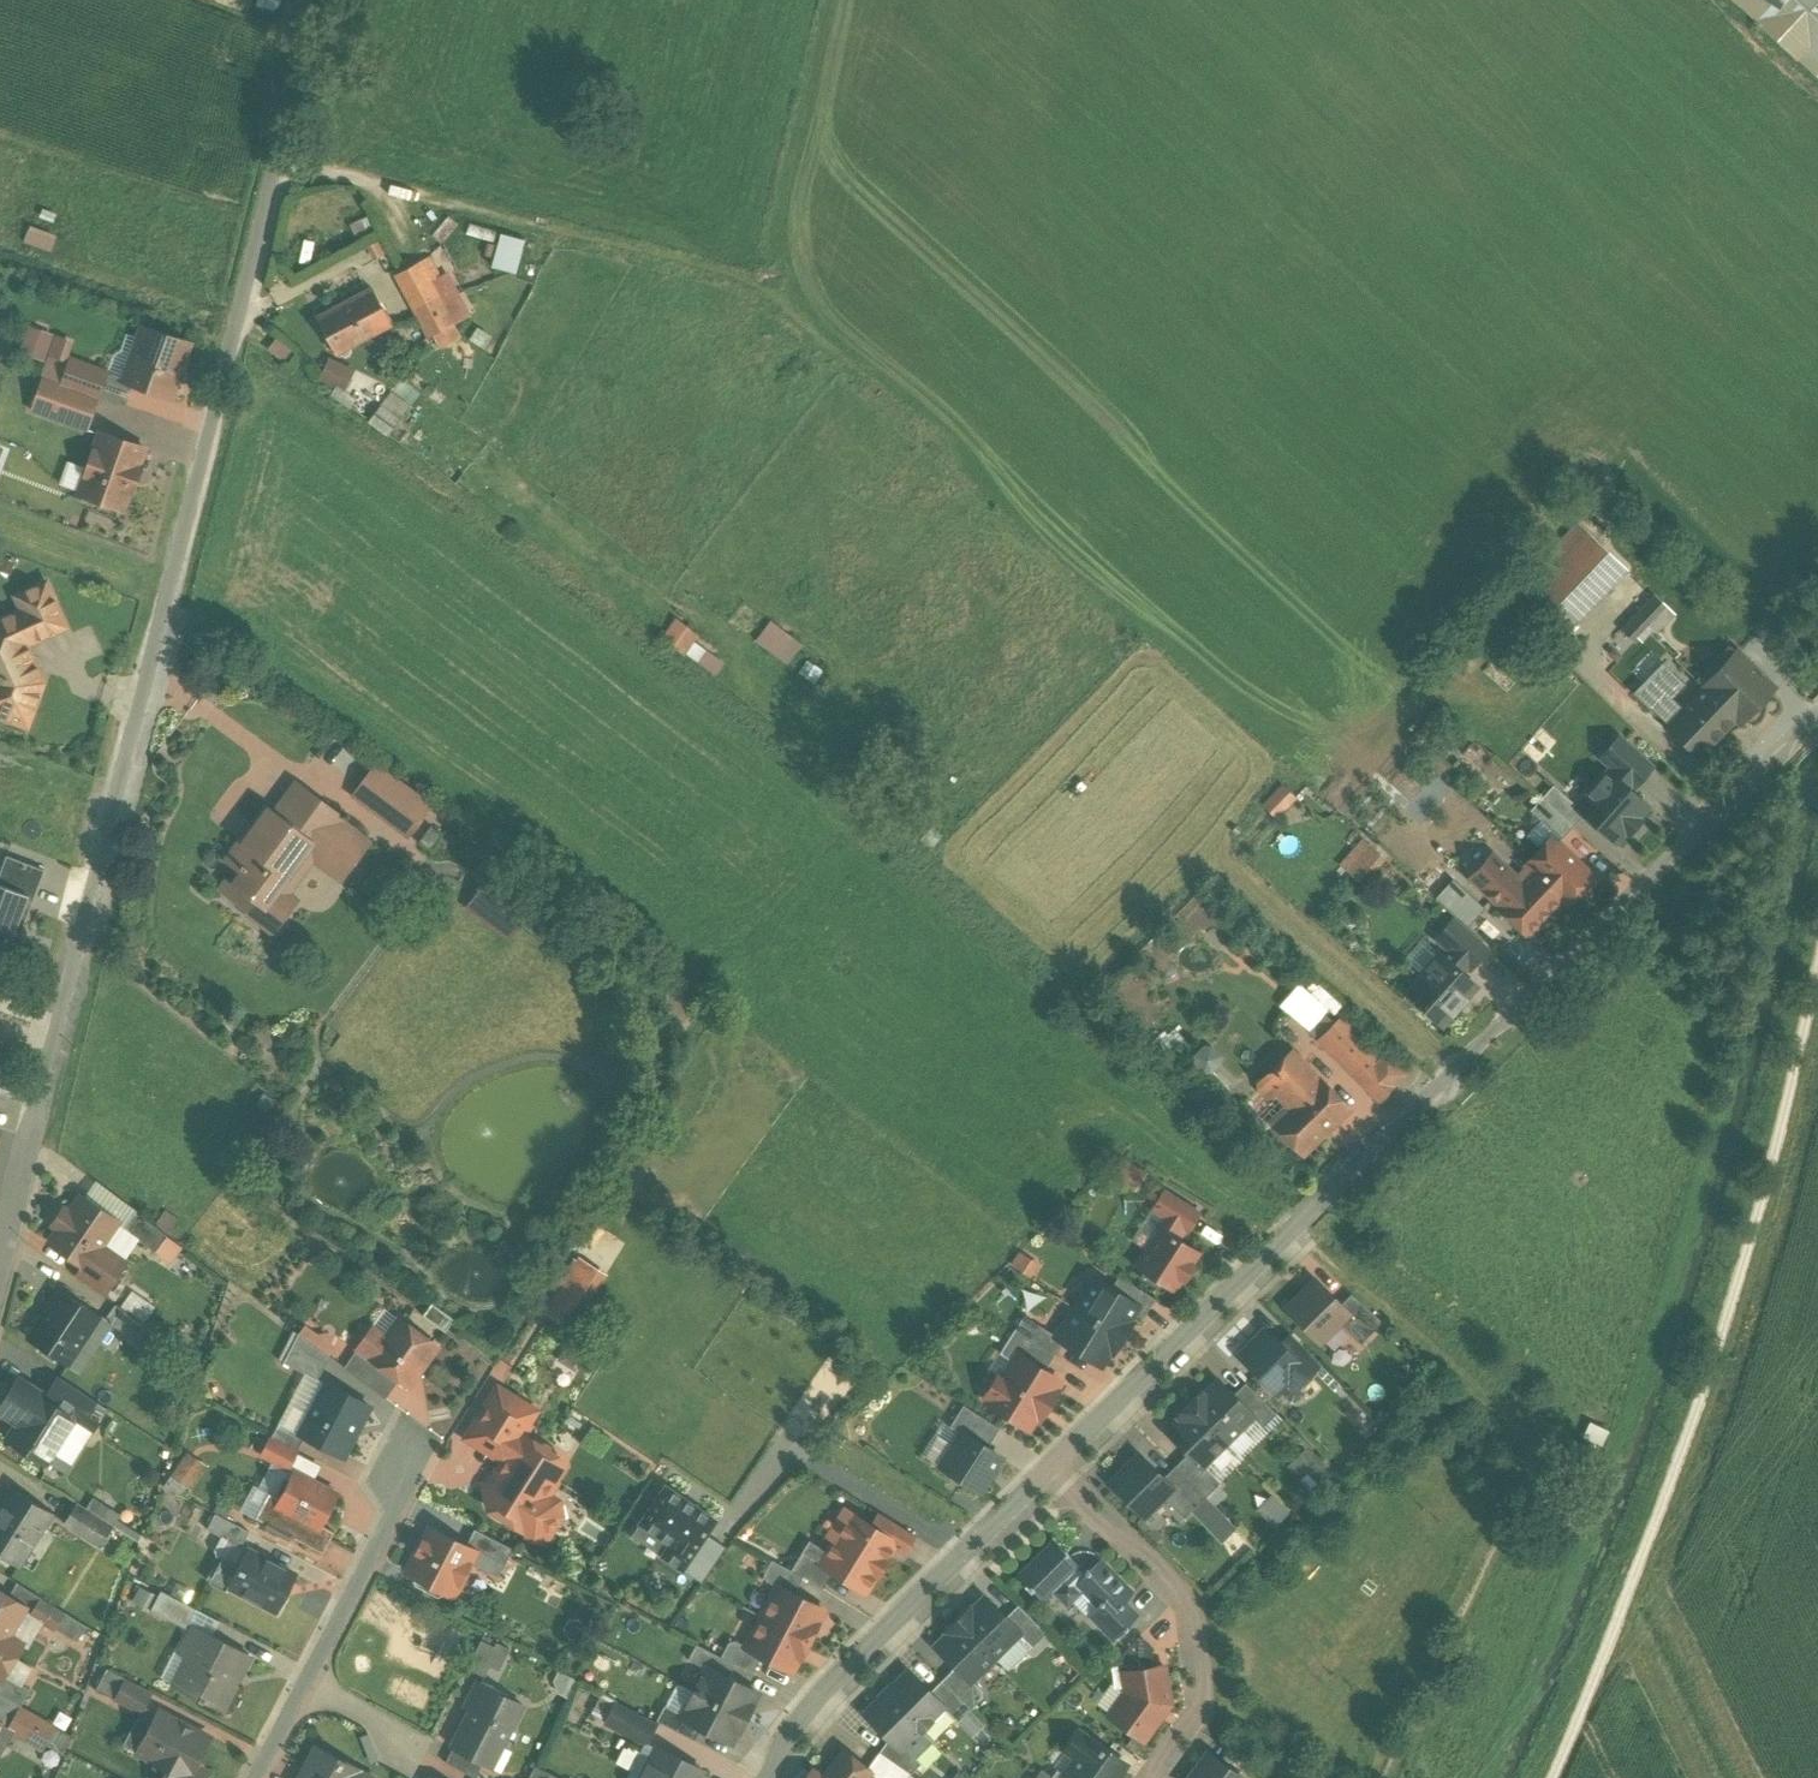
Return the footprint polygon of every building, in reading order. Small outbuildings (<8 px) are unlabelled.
[(1817,71),(1817,0),(1740,0),(1817,71)] [(496,233),(490,268),(516,273),(522,238),(496,233)] [(428,259),(391,276),(426,340),(476,309),(457,270),(439,278),(428,259)] [(368,287),(311,316),(337,359),(392,330),(368,287)] [(193,347),(136,328),(115,385),(172,404),(193,347)] [(317,378),(343,390),(353,370),(328,357),(317,378)] [(57,385),(39,379),(29,411),(86,429),(105,376),(66,364),(57,385)] [(389,391),(366,421),(386,436),(409,406),(389,391)] [(149,446),(95,431),(70,499),(127,517),(149,446)] [(8,447),(0,445),(0,478),(8,447)] [(1569,628),(1625,573),(1587,535),(1531,591),(1569,628)] [(23,727),(38,689),(24,685),(13,656),(48,636),(30,600),(0,615),(0,720),(23,727)] [(1695,666),(1632,609),(1601,644),(1614,656),(1603,668),(1698,755),(1730,720),(1739,728),(1776,687),(1736,650),(1693,697),(1678,684),(1695,666)] [(685,653),(696,631),(671,618),(660,640),(685,653)] [(754,646),(789,661),(799,638),(764,622),(754,646)] [(713,673),(721,663),(692,642),(685,652),(713,673)] [(1614,847),(1653,805),(1630,784),(1648,764),(1617,735),(1595,758),(1606,768),(1571,806),(1614,847)] [(431,804),(375,764),(349,800),(405,840),(431,804)] [(370,843),(292,783),(272,811),(263,805),(219,863),(232,872),(217,891),(245,912),(241,919),(273,944),(302,903),(292,896),(311,867),(340,884),(370,843)] [(1283,784),(1261,804),(1274,819),(1296,799),(1283,784)] [(1361,836),(1339,863),(1356,877),(1378,850),(1361,836)] [(1543,846),(1526,864),(1528,866),(1563,899),(1568,903),(1592,877),(1557,843),(1549,851),(1543,846)] [(1563,899),(1528,866),(1517,877),(1492,854),(1471,877),(1471,879),(1498,905),(1497,906),(1498,907),(1498,908),(1528,936),(1529,934),(1532,934),(1539,927),(1539,923),(1540,926),(1542,923),(1542,920),(1563,899)] [(5,855),(0,867),(0,883),(28,893),(14,932),(20,934),(44,869),(5,855)] [(1434,894),(1465,925),(1482,908),(1452,877),(1434,894)] [(484,882),(463,909),(505,941),(526,914),(484,882)] [(10,942),(14,932),(28,893),(0,883),(0,939),(10,942)] [(1490,950),(1453,915),(1431,939),(1468,974),(1490,950)] [(1438,950),(1400,993),(1442,1031),(1481,988),(1438,950)] [(1334,1026),(1316,1045),(1380,1106),(1409,1076),(1388,1056),(1378,1067),(1334,1026)] [(1213,1071),(1218,1050),(1198,1046),(1193,1066),(1213,1071)] [(1348,1114),(1287,1057),(1262,1084),(1288,1108),(1266,1132),(1301,1164),(1348,1114)] [(1110,1175),(1133,1187),(1143,1170),(1119,1157),(1110,1175)] [(1174,1291),(1197,1254),(1178,1243),(1198,1210),(1166,1190),(1150,1216),(1164,1224),(1136,1268),(1174,1291)] [(59,1230),(50,1243),(83,1265),(75,1277),(103,1296),(124,1265),(101,1248),(119,1222),(82,1196),(71,1212),(65,1208),(53,1225),(59,1230)] [(169,1262),(179,1248),(165,1238),(155,1252),(169,1262)] [(1031,1278),(1040,1263),(1018,1250),(1009,1265),(1031,1278)] [(605,1280),(572,1258),(536,1313),(568,1335),(605,1280)] [(1156,1299),(1118,1276),(1107,1295),(1138,1313),(1135,1317),(1143,1322),(1156,1299)] [(1338,1308),(1311,1281),(1282,1311),(1320,1348),(1339,1328),(1348,1318),(1338,1308)] [(1090,1284),(1076,1309),(1123,1338),(1135,1317),(1138,1313),(1107,1295),(1090,1284)] [(105,1320),(62,1291),(29,1340),(81,1373),(112,1325),(105,1320)] [(122,1306),(144,1319),(152,1306),(130,1292),(122,1306)] [(1359,1347),(1379,1326),(1348,1297),(1338,1308),(1348,1318),(1339,1328),(1359,1347)] [(105,1320),(112,1325),(139,1343),(149,1329),(116,1305),(105,1320)] [(1076,1309),(1059,1336),(1107,1364),(1123,1338),(1076,1309)] [(348,1355),(406,1393),(437,1347),(393,1317),(383,1331),(370,1322),(348,1355)] [(1217,1344),(1228,1355),(1256,1328),(1246,1317),(1217,1344)] [(302,1374),(310,1362),(321,1368),(338,1342),(303,1320),(278,1359),(302,1374)] [(1283,1353),(1263,1334),(1238,1359),(1271,1391),(1280,1382),(1295,1397),(1318,1373),(1290,1346),(1283,1353)] [(570,1384),(586,1357),(566,1345),(550,1372),(570,1384)] [(1059,1381),(1014,1354),(983,1406),(1028,1432),(1059,1381)] [(12,1431),(4,1444),(45,1472),(80,1413),(15,1370),(0,1394),(0,1423),(12,1431)] [(316,1381),(288,1437),(344,1464),(372,1409),(316,1381)] [(1213,1382),(1188,1408),(1227,1446),(1252,1420),(1213,1382)] [(534,1413),(495,1388),(459,1444),(488,1463),(462,1504),(539,1553),(567,1510),(545,1496),(564,1466),(519,1436),(534,1413)] [(961,1433),(975,1443),(987,1425),(955,1404),(943,1422),(961,1433)] [(1188,1408),(1163,1434),(1202,1472),(1227,1446),(1188,1408)] [(288,1473),(268,1512),(315,1535),(338,1495),(289,1470),(303,1450),(272,1433),(258,1455),(288,1473)] [(975,1443),(961,1433),(939,1469),(980,1494),(1002,1459),(975,1443)] [(1308,1491),(1328,1470),(1304,1446),(1283,1467),(1308,1491)] [(192,1491),(207,1464),(184,1451),(169,1478),(192,1491)] [(1172,1490),(1136,1455),(1107,1484),(1144,1519),(1172,1490)] [(8,1484),(0,1497),(0,1567),(22,1581),(63,1517),(8,1484)] [(663,1487),(641,1525),(676,1545),(698,1507),(663,1487)] [(1273,1526),(1289,1509),(1271,1492),(1255,1509),(1273,1526)] [(84,1507),(74,1501),(60,1523),(97,1548),(119,1514),(91,1496),(84,1507)] [(210,1581),(276,1619),(308,1560),(214,1510),(204,1527),(230,1544),(210,1581)] [(896,1544),(847,1516),(833,1541),(881,1569),(896,1544)] [(462,1547),(429,1529),(406,1572),(457,1599),(479,1555),(462,1547)] [(462,1547),(479,1555),(503,1567),(511,1551),(471,1530),(462,1547)] [(1053,1539),(1013,1578),(1044,1608),(1054,1597),(1066,1607),(1079,1594),(1096,1609),(1086,1620),(1114,1647),(1152,1599),(1101,1553),(1082,1571),(1053,1539)] [(881,1569),(833,1541),(818,1566),(867,1594),(881,1569)] [(820,1608),(770,1582),(753,1615),(803,1641),(820,1608)] [(0,1594),(0,1688),(24,1647),(5,1636),(22,1606),(0,1594)] [(1021,1637),(985,1599),(957,1625),(993,1663),(1021,1637)] [(803,1641),(753,1615),(735,1648),(786,1674),(803,1641)] [(993,1663),(957,1625),(930,1650),(966,1688),(993,1663)] [(189,1627),(162,1681),(227,1715),(254,1658),(189,1627)] [(476,1648),(464,1672),(481,1680),(488,1668),(500,1674),(510,1653),(495,1646),(491,1655),(476,1648)] [(731,1665),(694,1646),(686,1662),(702,1670),(723,1680),(731,1665)] [(1171,1660),(1114,1672),(1119,1693),(1102,1714),(1144,1745),(1177,1703),(1171,1660)] [(102,1669),(94,1691),(142,1709),(150,1688),(102,1669)] [(946,1710),(905,1669),(881,1693),(923,1733),(946,1710)] [(690,1693),(742,1720),(754,1696),(723,1680),(702,1670),(690,1693)] [(526,1707),(477,1683),(464,1709),(470,1712),(451,1749),(494,1770),(526,1707)] [(742,1720),(690,1693),(676,1720),(728,1747),(742,1720)] [(923,1733),(881,1693),(857,1717),(900,1757),(923,1733)] [(124,1753),(175,1777),(206,1777),(223,1743),(149,1701),(124,1753)] [(613,1705),(603,1724),(642,1744),(652,1725),(613,1705)] [(0,1722),(0,1772),(22,1734),(0,1722)] [(1077,1729),(1060,1753),(1073,1763),(1062,1777),(1120,1777),(1129,1766),(1077,1729)] [(656,1749),(640,1777),(699,1777),(702,1773),(656,1749)] [(871,1774),(842,1749),(817,1777),(868,1777),(871,1774)] [(311,1750),(297,1777),(366,1777),(311,1750)] [(1206,1755),(1190,1777),(1240,1777),(1206,1755)] [(966,1777),(953,1770),(949,1777),(966,1777)]
